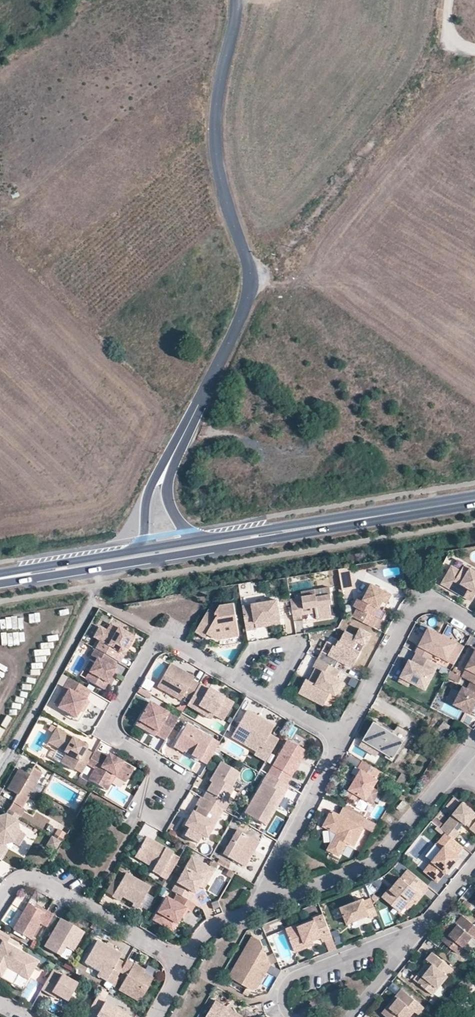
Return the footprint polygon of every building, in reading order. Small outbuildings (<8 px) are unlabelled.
[(443,581),(457,589),(456,592),(472,601),(474,596),(474,571),(464,564),(461,571),(452,566),(443,581)] [(352,567),(338,569),(342,589),(355,587),(352,567)] [(441,584),(456,592),(457,589),(443,581),(441,584)] [(357,608),(353,617),(373,627),(378,618),(374,616),(379,607),(386,592),(371,584),(363,599),(359,597),(354,607),(357,608)] [(330,587),(316,590),(317,597),(332,595),(330,587)] [(316,607),(318,616),(333,614),(331,604),(333,604),(332,595),(317,597),(316,590),(301,592),(302,598),(290,600),(292,607),(305,605),(305,609),(316,607)] [(374,616),(378,618),(382,620),(386,611),(383,609),(391,594),(386,592),(379,607),(374,616)] [(246,631),(256,629),(256,628),(255,623),(280,619),(276,600),(253,604),(242,606),(243,611),(246,631)] [(234,603),(220,605),(216,613),(209,609),(200,624),(196,631),(205,637),(207,634),(215,639),(223,638),(239,635),(234,603)] [(292,607),(294,620),(307,617),(305,609),(305,605),(292,607)] [(39,613),(29,614),(30,623),(40,622),(39,613)] [(6,618),(7,629),(17,629),(17,617),(6,618)] [(255,623),(256,628),(280,624),(280,619),(255,623)] [(303,630),(302,620),(295,621),(296,631),(303,630)] [(116,660),(119,662),(134,637),(111,624),(107,631),(100,627),(94,637),(109,645),(104,654),(116,660)] [(433,653),(454,664),(464,647),(428,628),(415,652),(417,653),(430,660),(433,653)] [(318,659),(335,667),(339,660),(354,668),(362,653),(354,648),(357,642),(365,646),(371,634),(360,629),(356,637),(345,631),(340,641),(339,640),(336,645),(333,644),(328,654),(322,651),(318,659)] [(96,658),(84,678),(104,689),(116,669),(112,667),(116,660),(104,654),(94,648),(90,655),(96,658)] [(466,670),(474,653),(474,649),(472,648),(462,668),(466,670)] [(425,688),(438,664),(430,660),(417,653),(412,662),(410,666),(408,665),(401,676),(410,681),(425,688)] [(466,670),(462,677),(471,681),(474,683),(474,653),(466,670)] [(78,674),(84,678),(96,658),(90,655),(78,674)] [(314,666),(317,668),(321,670),(314,683),(311,681),(307,679),(300,692),(309,697),(311,693),(326,701),(331,692),(338,696),(345,683),(336,678),(340,670),(335,667),(318,659),(318,658),(314,666)] [(170,664),(157,687),(187,704),(194,692),(196,688),(199,684),(192,680),(193,677),(170,664)] [(317,668),(311,681),(314,683),(321,670),(317,668)] [(399,680),(408,685),(410,681),(401,676),(399,680)] [(57,707),(70,715),(75,718),(87,699),(84,697),(89,689),(69,678),(64,687),(68,690),(57,707)] [(471,681),(467,688),(463,686),(454,704),(471,713),(474,705),(474,683),(471,681)] [(140,685),(142,697),(150,695),(148,683),(140,685)] [(198,706),(214,715),(223,720),(233,703),(199,683),(199,684),(196,688),(194,692),(187,704),(187,705),(195,710),(198,706)] [(324,705),(326,701),(311,693),(309,697),(324,705)] [(90,701),(87,699),(75,718),(70,715),(69,716),(77,721),(90,701)] [(149,702),(138,721),(157,732),(155,734),(165,740),(177,718),(149,702)] [(211,719),(214,715),(198,706),(195,710),(211,719)] [(246,710),(232,734),(269,755),(278,739),(269,734),(272,730),(255,720),(257,716),(246,710)] [(274,726),(257,716),(255,720),(272,730),(274,726)] [(433,734),(440,740),(450,726),(443,720),(433,734)] [(155,736),(155,734),(157,732),(138,721),(136,725),(155,736)] [(391,756),(393,758),(405,740),(374,721),(363,739),(364,741),(391,756)] [(183,751),(206,764),(219,742),(187,724),(176,742),(185,747),(183,751)] [(82,772),(87,764),(93,754),(85,749),(87,746),(52,725),(49,730),(54,733),(49,742),(65,752),(59,762),(73,769),(74,768),(82,772)] [(265,761),(269,755),(232,734),(231,737),(256,752),(254,755),(265,761)] [(287,740),(267,774),(285,784),(304,750),(287,740)] [(65,752),(49,742),(46,746),(56,752),(53,758),(59,762),(65,752)] [(183,751),(185,747),(176,742),(173,747),(182,752),(183,751)] [(93,754),(87,764),(95,768),(88,779),(103,788),(112,773),(115,775),(117,772),(127,778),(133,768),(108,754),(106,757),(94,750),(93,754)] [(380,771),(363,761),(358,769),(361,770),(356,778),(354,782),(349,790),(359,796),(366,800),(378,780),(376,778),(380,771)] [(221,762),(212,776),(215,778),(212,783),(203,798),(223,810),(224,810),(236,789),(233,787),(241,774),(221,762)] [(18,792),(8,810),(18,816),(20,816),(24,809),(22,807),(42,773),(32,767),(29,773),(18,792)] [(8,786),(18,792),(29,773),(19,767),(8,786)] [(126,781),(127,778),(117,772),(115,775),(126,781)] [(396,781),(403,785),(408,776),(402,772),(396,781)] [(106,790),(115,775),(112,773),(103,788),(106,790)] [(267,774),(244,814),(262,824),(279,793),(282,795),(287,786),(285,784),(267,774)] [(396,781),(392,789),(398,792),(403,785),(396,781)] [(359,796),(349,790),(345,796),(355,802),(359,796)] [(264,825),(282,795),(279,793),(262,824),(264,825)] [(223,810),(203,798),(201,797),(196,805),(198,807),(194,813),(192,812),(184,825),(188,827),(184,835),(197,843),(202,835),(206,838),(223,810)] [(446,833),(454,839),(459,832),(454,828),(460,820),(474,832),(474,813),(463,803),(441,829),(446,833)] [(8,810),(5,815),(0,816),(0,852),(4,845),(1,843),(5,837),(17,845),(24,835),(11,827),(18,816),(8,810)] [(365,819),(349,811),(345,818),(331,811),(323,825),(338,833),(328,851),(339,856),(346,843),(354,847),(364,828),(361,827),(365,819)] [(153,837),(157,828),(145,824),(142,833),(153,837)] [(225,856),(235,861),(248,837),(241,833),(234,844),(230,842),(223,855),(225,856)] [(454,839),(446,833),(437,844),(438,845),(419,868),(437,882),(446,872),(447,873),(460,857),(457,855),(463,847),(454,839)] [(63,841),(52,835),(47,843),(58,850),(63,841)] [(134,857),(150,865),(153,867),(151,871),(166,879),(179,858),(172,854),(173,853),(146,837),(134,857)] [(177,894),(188,901),(198,885),(197,884),(208,866),(206,865),(191,857),(171,891),(177,894)] [(210,868),(208,866),(197,884),(198,885),(200,886),(204,888),(214,870),(210,868)] [(382,897),(392,905),(393,904),(400,903),(404,906),(407,909),(412,902),(414,900),(416,901),(422,895),(421,894),(428,885),(408,869),(401,878),(400,877),(390,890),(389,889),(382,897)] [(133,903),(139,907),(150,887),(125,873),(112,896),(120,901),(122,897),(133,903)] [(194,904),(188,901),(177,894),(173,901),(166,897),(153,920),(165,927),(169,920),(176,924),(181,916),(185,910),(187,911),(189,912),(194,904)] [(371,898),(363,901),(362,899),(340,907),(347,925),(368,916),(369,918),(378,915),(371,898)] [(399,911),(404,906),(400,903),(393,904),(392,905),(399,911)] [(53,915),(46,911),(45,913),(35,907),(28,904),(13,930),(30,940),(39,924),(46,928),(53,915)] [(36,905),(35,907),(45,913),(46,911),(36,905)] [(314,916),(314,919),(315,921),(324,917),(323,913),(314,916)] [(463,947),(472,937),(474,938),(474,937),(474,925),(462,915),(442,940),(458,954),(463,947)] [(332,936),(324,917),(315,921),(314,919),(298,925),(297,923),(286,927),(292,944),(304,940),(305,942),(313,939),(320,936),(322,940),(332,936)] [(84,932),(60,918),(44,947),(56,953),(61,944),(73,951),(84,932)] [(172,931),(176,924),(169,920),(165,927),(172,931)] [(228,975),(246,986),(250,980),(258,984),(263,975),(260,974),(259,971),(261,968),(265,971),(270,963),(259,938),(252,934),(228,975)] [(474,938),(472,937),(463,947),(471,954),(474,949),(474,937),(474,938)] [(314,943),(313,939),(305,942),(304,940),(292,944),(295,950),(314,943)] [(120,972),(125,963),(118,959),(121,954),(97,940),(84,963),(99,972),(97,976),(112,984),(120,972)] [(0,944),(0,977),(0,978),(6,967),(27,980),(38,961),(2,941),(0,944)] [(432,952),(426,959),(432,964),(422,977),(418,981),(433,994),(439,986),(453,969),(432,952)] [(127,960),(125,963),(120,972),(127,976),(119,990),(139,1002),(153,978),(143,973),(132,966),(134,964),(127,960)] [(144,970),(134,964),(132,966),(143,973),(144,970)] [(41,990),(50,995),(51,992),(56,995),(67,1001),(77,984),(52,969),(41,990)] [(256,988),(258,984),(250,980),(246,986),(252,989),(256,988)] [(381,1012),(388,1016),(408,1016),(414,1010),(418,1013),(424,1006),(401,988),(381,1012)] [(93,1015),(96,1016),(128,1016),(102,1001),(104,999),(97,995),(87,1012),(93,1015)] [(237,1012),(235,1016),(225,1011),(227,1007),(215,1000),(205,1016),(245,1016),(237,1012)] [(237,1012),(227,1007),(225,1011),(235,1016),(237,1012)]
